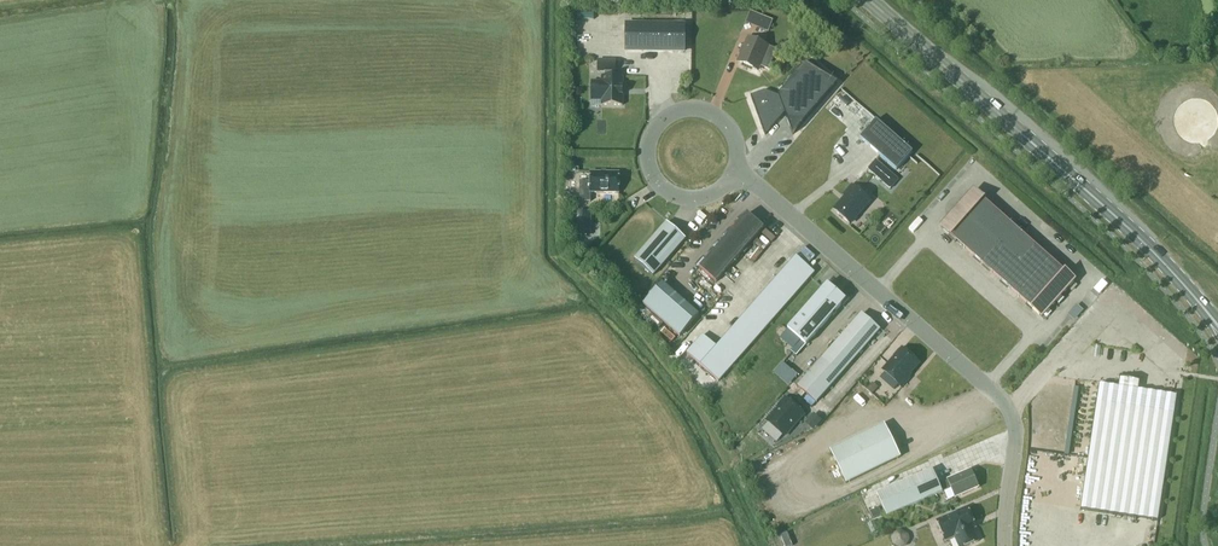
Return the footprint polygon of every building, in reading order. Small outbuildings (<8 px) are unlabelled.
[(749,21),(772,30),(776,19),(754,9),(749,21)] [(626,24),(625,50),(685,50),(685,25),(626,24)] [(768,69),(777,50),(749,38),(739,62),(757,70),(759,66),(768,69)] [(764,90),(751,96),(765,135),(785,113),(793,134),(837,83),(810,59),(778,96),(764,90)] [(602,100),(602,105),(622,105),(623,76),(611,76),(612,71),(616,71),(616,61),(598,60),(598,71),(605,71),(605,76),(602,76),(602,82),(591,81),(591,100),(602,100)] [(876,120),(860,138),(896,170),(912,152),(876,120)] [(882,181),(890,172),(882,165),(874,174),(882,181)] [(619,193),(619,172),(590,172),(590,181),(580,181),(580,201),(591,201),(591,193),(619,193)] [(857,216),(870,200),(852,185),(843,195),(845,197),(834,210),(850,223),(851,222),(853,222),(857,217),(857,216)] [(981,229),(997,211),(974,190),(941,227),(964,248),(981,229)] [(591,211),(573,210),(572,235),(590,235),(591,211)] [(1033,243),(997,211),(981,229),(999,246),(1017,262),(1033,243)] [(764,228),(748,213),(700,268),(716,282),(764,228)] [(634,259),(653,275),(685,238),(667,222),(634,259)] [(999,246),(981,229),(964,248),(982,264),(999,246)] [(758,240),(763,246),(772,239),(766,233),(758,240)] [(1017,262),(1000,280),(1042,317),(1074,280),(1033,243),(1017,262)] [(1017,262),(999,246),(982,264),(1000,280),(1017,262)] [(796,256),(788,265),(807,282),(815,272),(796,256)] [(807,282),(788,265),(780,274),(799,291),(807,282)] [(799,291),(780,274),(772,283),(791,300),(799,291)] [(662,283),(643,305),(679,337),(698,314),(662,283)] [(791,300),(772,283),(764,292),(783,309),(791,300)] [(806,345),(846,299),(828,283),(788,329),(806,345)] [(783,309),(764,292),(756,301),(775,318),(783,309)] [(775,318),(756,301),(748,310),(767,327),(775,318)] [(1081,304),(1073,312),(1080,318),(1088,309),(1081,304)] [(767,327),(748,310),(741,320),(759,336),(767,327)] [(862,313),(822,359),(798,386),(816,402),(880,329),(862,313)] [(759,336),(741,320),(733,329),(751,345),(759,336)] [(751,345),(733,329),(725,338),(743,354),(751,345)] [(703,335),(687,353),(719,382),(735,363),(717,347),(703,335)] [(743,354),(725,338),(717,347),(735,363),(743,354)] [(907,376),(919,363),(903,348),(883,371),(902,387),(909,378),(907,376)] [(778,370),(791,384),(801,375),(788,361),(778,370)] [(872,382),(866,389),(872,394),(878,388),(872,382)] [(1158,521),(1177,395),(1099,384),(1081,509),(1158,521)] [(781,409),(770,422),(786,437),(805,415),(787,399),(779,407),(781,409)] [(817,427),(826,420),(820,412),(810,419),(817,427)] [(829,451),(846,484),(901,457),(884,424),(829,451)] [(943,492),(942,492),(939,484),(933,470),(877,494),(887,516),(943,492)] [(939,484),(942,492),(951,488),(955,498),(979,487),(971,470),(948,480),(948,481),(939,484)] [(978,541),(973,529),(976,528),(967,507),(936,521),(945,541),(955,537),(959,545),(968,545),(978,541)] [(900,545),(914,540),(909,527),(895,532),(900,545)]
